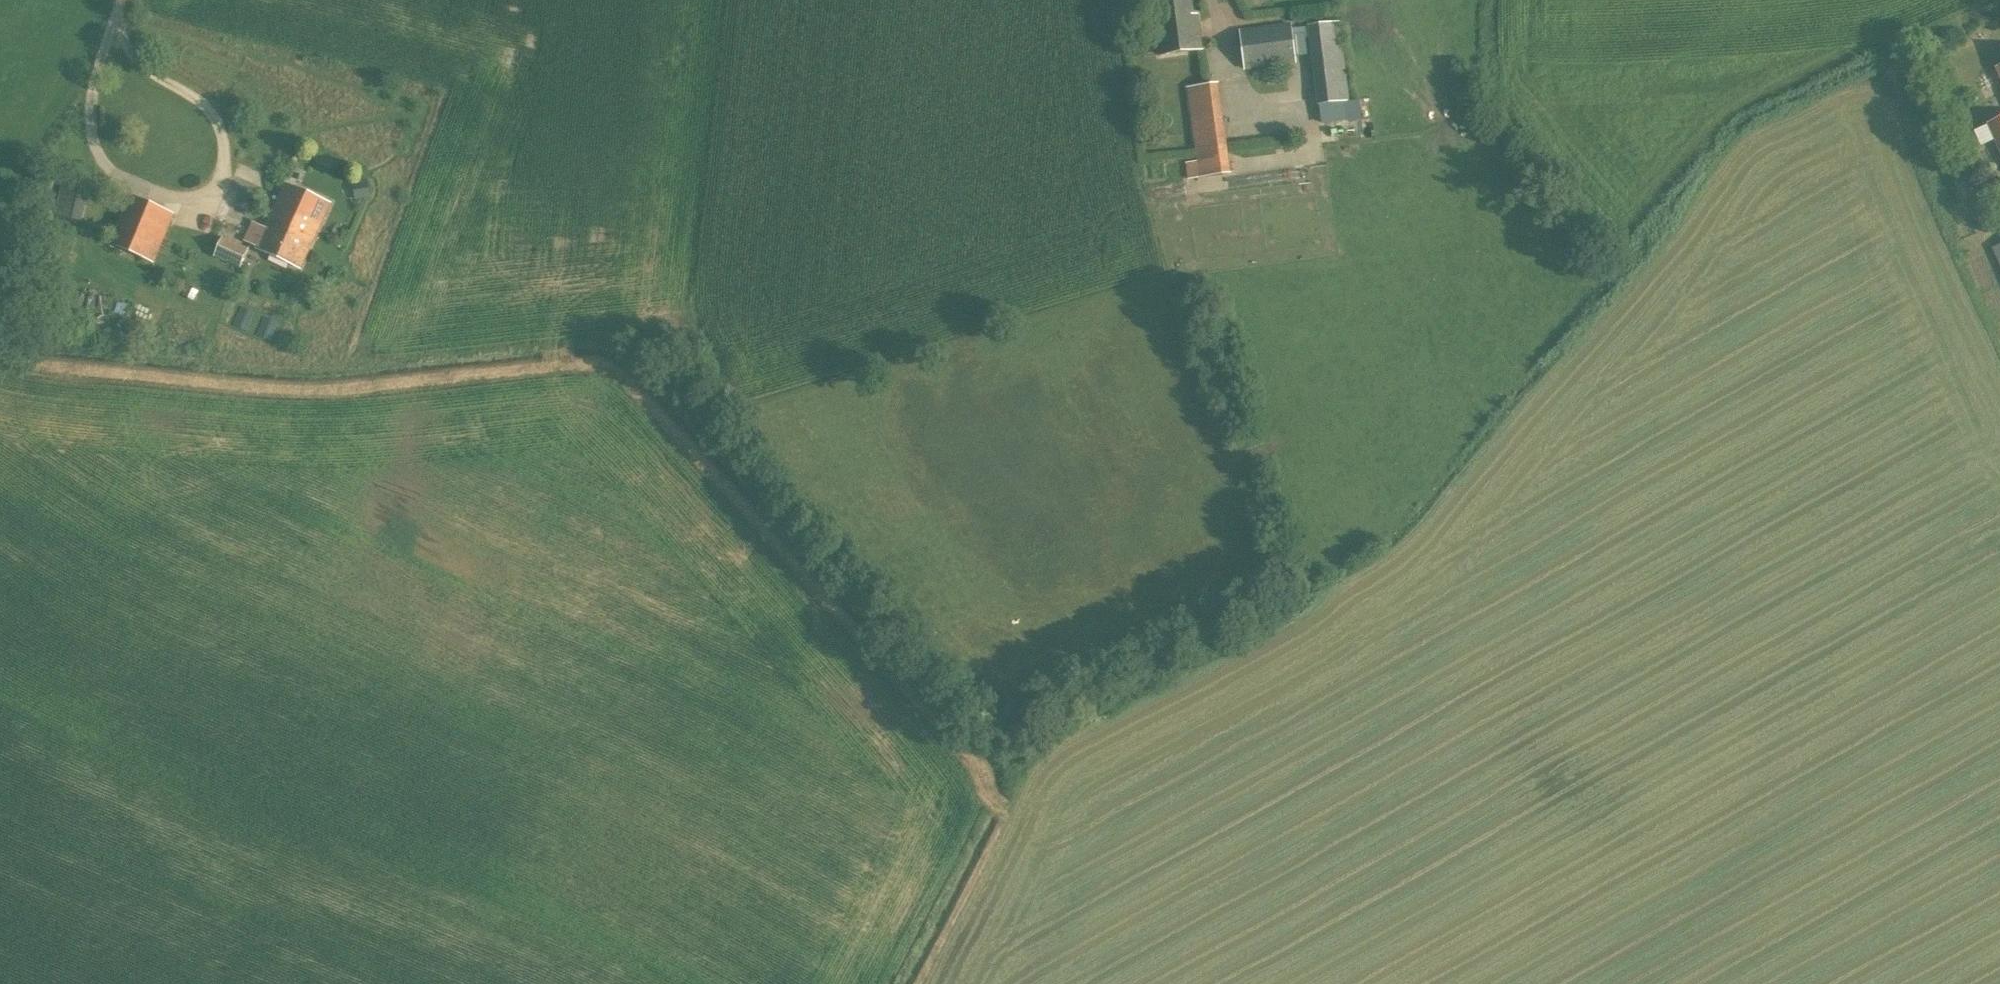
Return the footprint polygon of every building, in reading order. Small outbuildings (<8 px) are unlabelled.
[(1155,25),(1159,55),(1202,49),(1197,14),(1193,14),(1191,0),(1156,0),(1159,24),(1155,25)] [(1312,54),(1314,72),(1338,70),(1345,69),(1342,38),(1340,22),(1331,23),(1309,25),(1311,42),(1312,54)] [(1239,30),(1244,70),(1296,63),(1290,23),(1239,30)] [(1186,87),(1194,149),(1226,145),(1218,83),(1186,87)] [(1999,153),(1999,117),(1987,123),(1999,153)] [(83,219),(92,182),(65,175),(55,212),(83,219)] [(257,249),(300,268),(329,203),(287,183),(257,249)] [(108,243),(153,263),(174,214),(128,194),(108,243)] [(222,237),(214,256),(241,268),(249,249),(222,237)] [(1999,268),(1999,244),(1991,248),(1999,268)]
